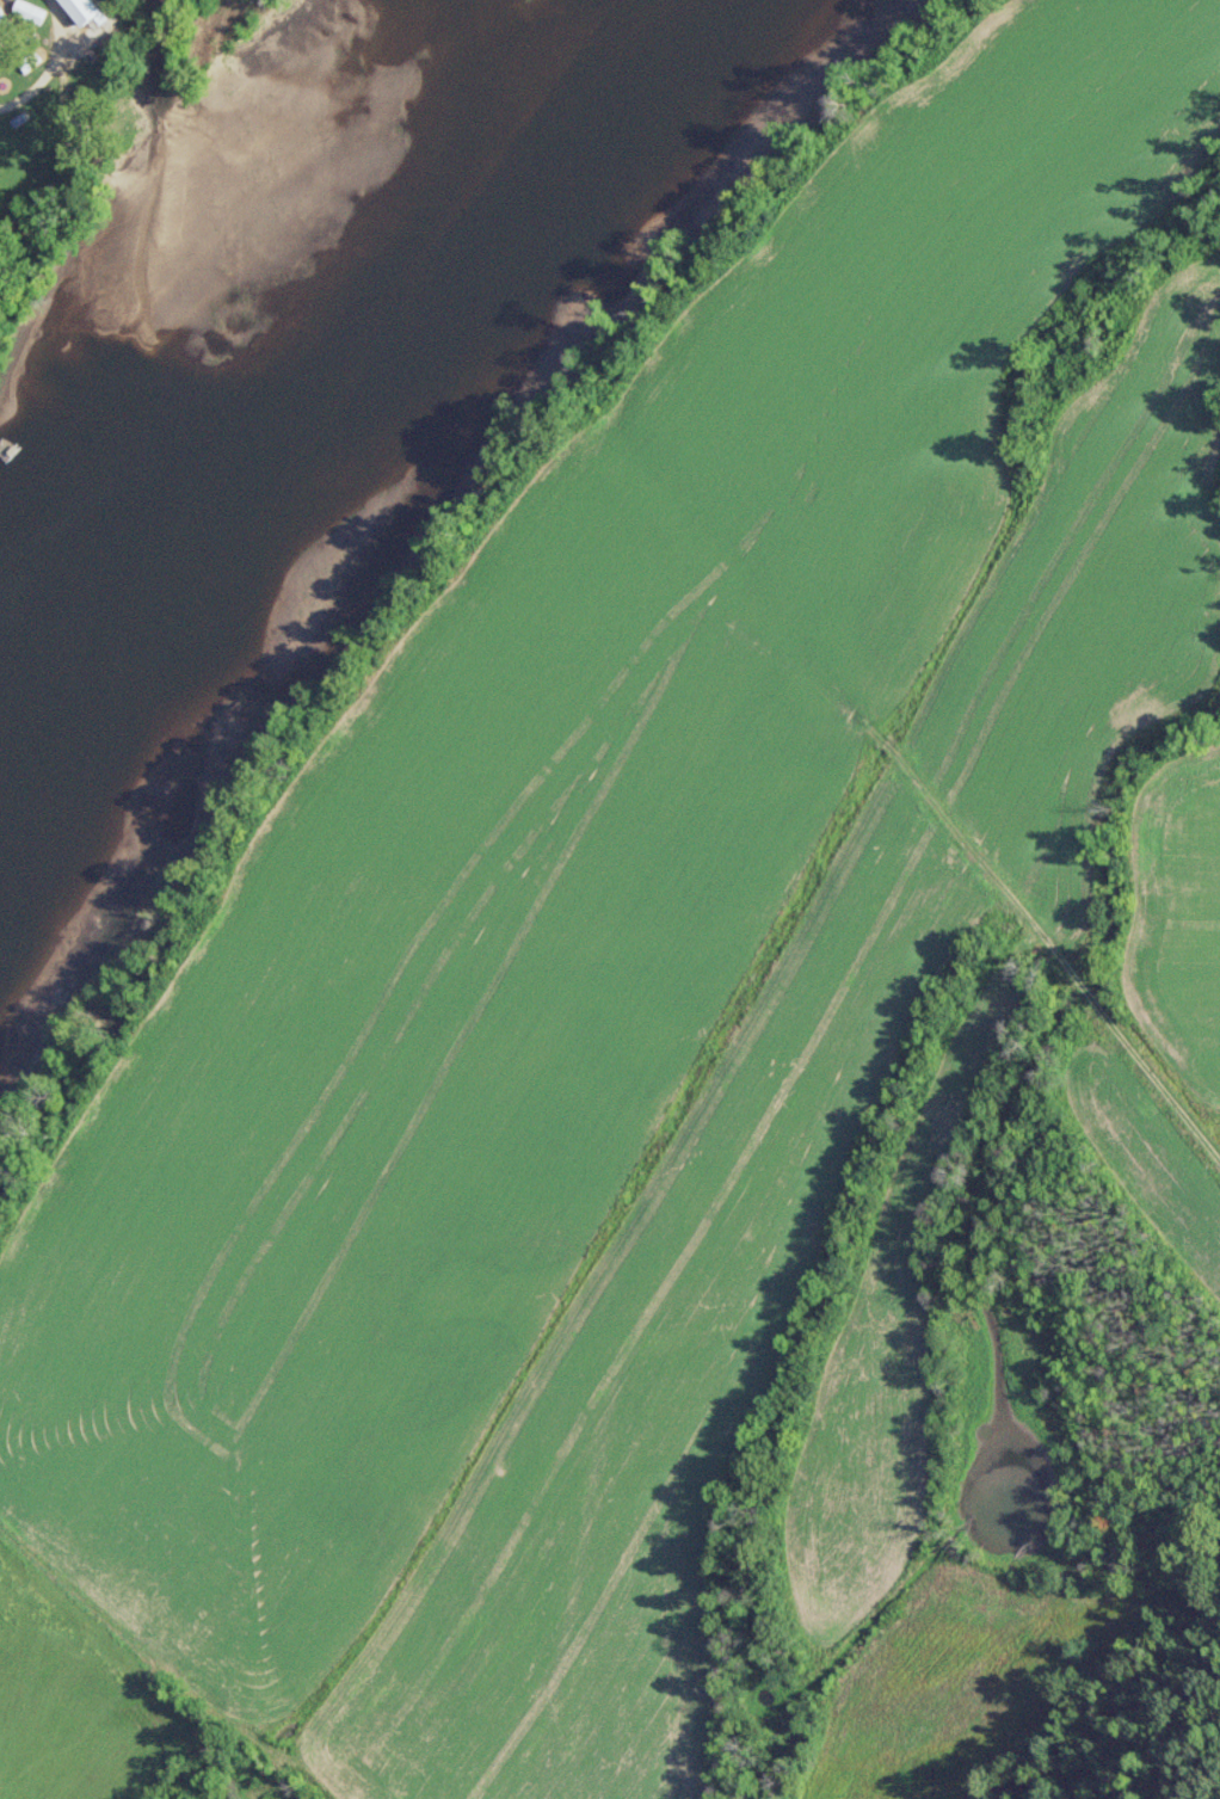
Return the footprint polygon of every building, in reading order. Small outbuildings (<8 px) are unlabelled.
[(46,11),(22,0),(16,0),(10,13),(38,26),(46,11)] [(93,0),(60,0),(82,27),(102,11),(93,0)]
